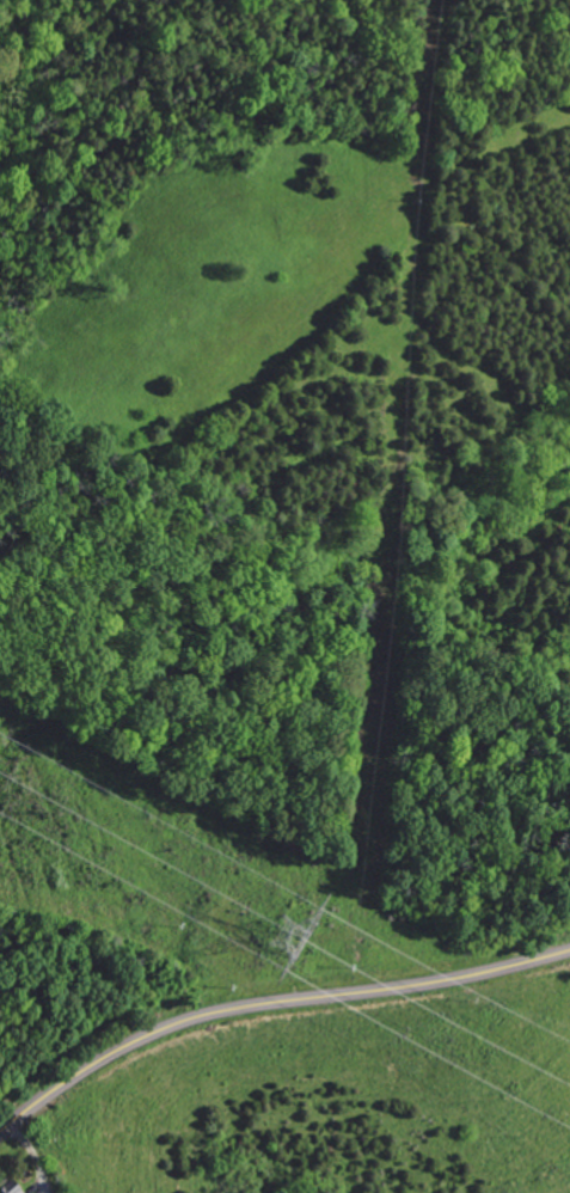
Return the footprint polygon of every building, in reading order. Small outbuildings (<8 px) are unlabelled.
[(6,1178),(0,1184),(0,1192),(22,1192),(6,1178)]
